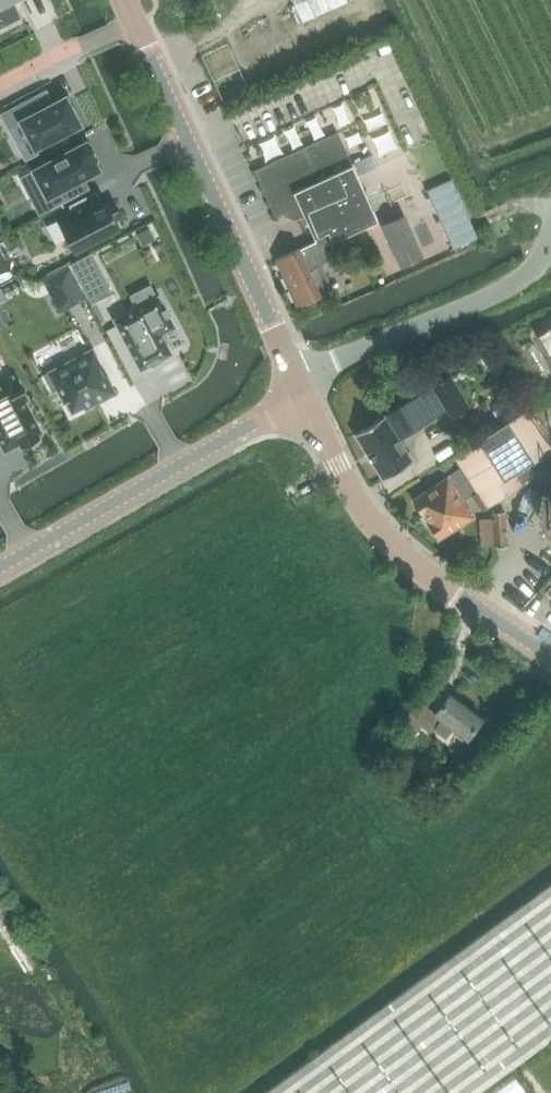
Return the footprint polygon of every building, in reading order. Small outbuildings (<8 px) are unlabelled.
[(20,18),(23,17),(22,15),(21,15),(16,6),(8,10),(6,4),(14,0),(0,0),(0,28),(20,18)] [(303,20),(348,0),(293,0),(303,20)] [(379,42),(386,65),(397,61),(389,38),(379,42)] [(80,125),(82,124),(81,123),(77,115),(72,104),(71,104),(67,97),(67,96),(66,95),(65,96),(43,107),(37,95),(2,113),(9,127),(21,121),(35,149),(80,125)] [(295,218),(304,214),(316,240),(276,259),(297,305),(333,288),(322,263),(328,260),(322,246),(378,220),(358,176),(378,167),(372,155),(352,164),(337,132),(255,170),(276,215),(284,211),(285,214),(295,218)] [(95,159),(97,158),(88,141),(34,169),(47,195),(44,196),(51,208),(80,193),(74,182),(100,169),(95,159)] [(75,251),(121,226),(117,218),(123,215),(115,200),(109,203),(108,201),(104,203),(97,190),(70,204),(73,210),(58,218),(75,251)] [(422,256),(404,214),(383,224),(401,265),(422,256)] [(148,228),(138,234),(144,245),(155,239),(148,228)] [(91,254),(72,264),(82,284),(101,274),(91,254)] [(69,267),(44,281),(50,292),(60,287),(70,306),(86,298),(69,267)] [(175,326),(159,295),(114,319),(141,369),(153,363),(153,364),(155,363),(154,362),(159,360),(159,361),(161,360),(160,359),(172,353),(162,333),(175,326)] [(533,336),(550,366),(550,325),(533,336)] [(92,348),(43,374),(53,391),(57,389),(64,402),(67,400),(73,412),(84,406),(85,409),(116,392),(107,374),(104,376),(100,367),(102,366),(92,348)] [(470,407),(450,375),(385,415),(355,434),(383,478),(413,460),(399,438),(447,409),(453,418),(470,407)] [(6,449),(20,442),(22,446),(39,437),(37,433),(40,431),(24,400),(28,398),(19,380),(15,382),(12,377),(0,383),(0,439),(6,449)] [(494,410),(501,422),(530,403),(522,392),(494,410)] [(496,429),(522,469),(550,450),(550,441),(529,407),(496,429)] [(496,429),(456,455),(490,506),(529,481),(522,469),(496,429)] [(537,474),(550,495),(550,463),(537,474)] [(413,500),(439,540),(475,516),(464,499),(475,492),(460,469),(413,500)] [(507,512),(492,513),(493,546),(509,545),(507,512)] [(398,725),(411,735),(420,724),(430,731),(432,728),(443,736),(451,725),(466,736),(482,717),(450,693),(435,712),(419,699),(398,725)] [(550,1045),(550,880),(330,1041),(259,1092),(486,1092),(550,1045)] [(495,1092),(530,1092),(518,1077),(495,1092)]
